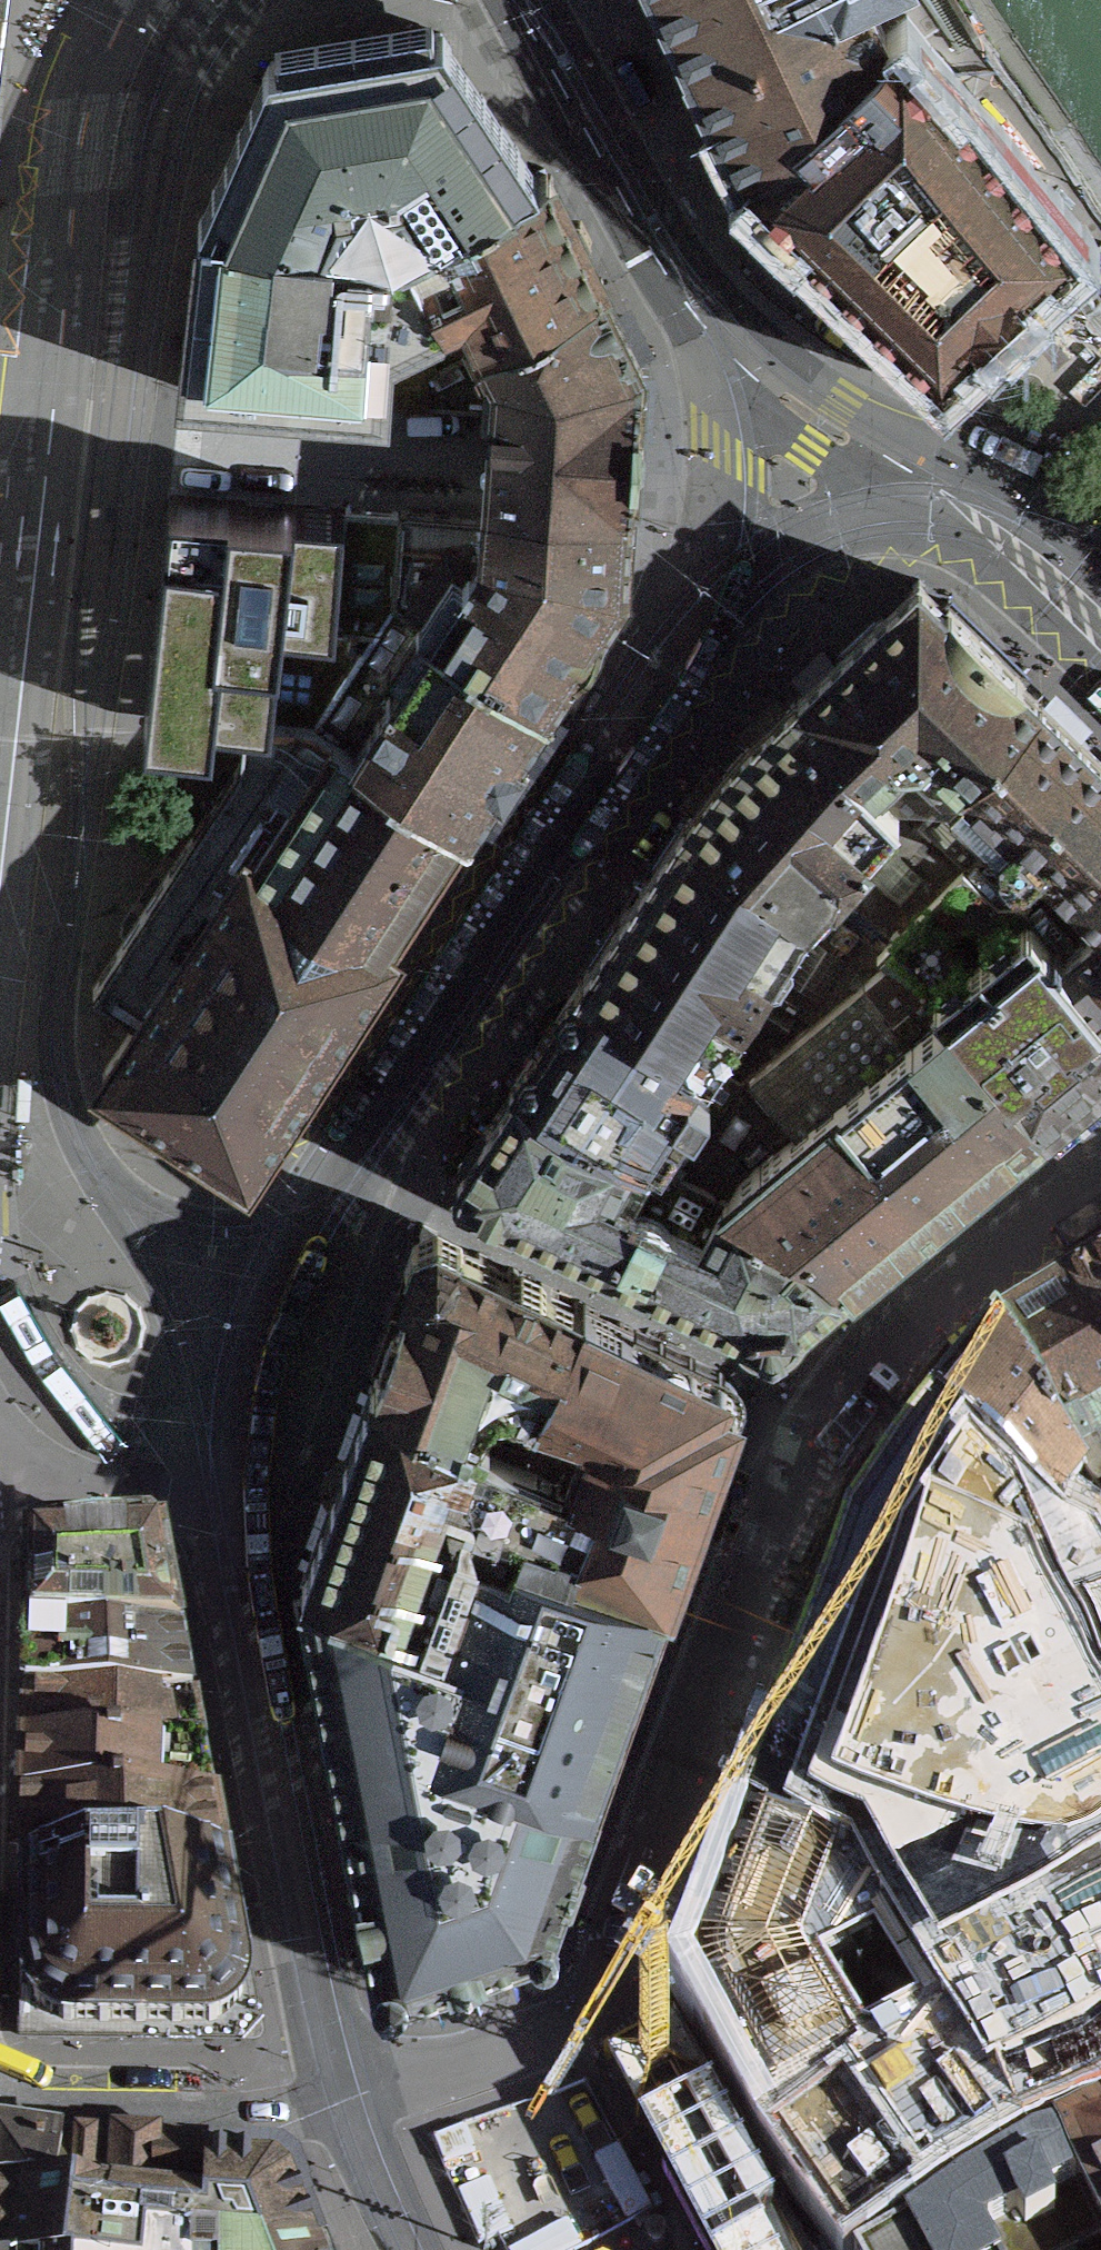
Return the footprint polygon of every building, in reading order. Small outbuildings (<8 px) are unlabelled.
[(694,70),(823,0),(660,0),(694,70)] [(801,235),(803,234),(944,373),(1077,247),(951,92),(954,89),(904,28),(890,39),(870,0),(823,0),(694,70),(694,71),(746,177),(744,180),(743,182),(786,225),(798,237),(801,235)] [(274,46),(276,60),(268,61),(224,159),(198,220),(200,220),(199,222),(401,245),(411,241),(538,179),(537,176),(442,31),(434,33),(431,19),(274,46)] [(547,174),(538,179),(411,241),(446,311),(443,361),(601,284),(582,245),(586,236),(576,215),(566,213),(562,205),(547,174)] [(426,369),(443,361),(446,311),(411,241),(401,245),(199,222),(187,328),(186,338),(183,337),(178,386),(266,393),(266,390),(423,402),(426,369)] [(423,402),(493,408),(489,464),(486,496),(631,507),(633,473),(638,389),(640,364),(617,318),(601,284),(443,361),(426,369),(423,402)] [(194,731),(242,735),(244,716),(276,720),(313,724),(375,630),(338,627),(344,508),(171,496),(152,727),(194,731)] [(631,507),(486,496),(484,519),(399,512),(392,603),(547,705),(576,661),(626,586),(631,507)] [(375,630),(392,603),(399,512),(367,510),(344,508),(338,627),(375,630)] [(797,696),(797,698),(916,821),(1038,696),(1019,678),(1023,674),(965,617),(948,601),(945,605),(919,579),(797,696)] [(375,630),(313,724),(468,826),(497,783),(547,705),(392,603),(375,630)] [(962,866),(997,900),(1017,900),(1033,919),(1070,880),(1077,887),(1100,862),(1100,757),(1097,753),(1038,696),(916,821),(962,866)] [(880,949),(962,866),(916,821),(797,698),(795,699),(794,697),(747,742),(715,782),(685,820),(685,822),(880,949)] [(139,1018),(103,1073),(246,1167),(324,1046),(468,826),(313,724),(276,720),(244,716),(242,735),(238,765),(93,988),(139,1018)] [(582,977),(740,1081),(781,1046),(891,956),(880,949),(685,822),(684,821),(612,930),(582,977)] [(1077,887),(1070,880),(1033,919),(1100,1002),(1100,862),(1077,887)] [(891,956),(929,981),(1040,1116),(1064,1097),(1100,1066),(1100,1002),(1033,919),(1017,900),(997,900),(962,866),(880,949),(891,956)] [(1040,1116),(929,981),(891,956),(781,1046),(820,1072),(931,1206),(1014,1138),(1040,1116)] [(515,1080),(681,1171),(740,1081),(582,977),(536,1047),(515,1080)] [(820,1072),(781,1046),(740,1081),(681,1171),(814,1238),(846,1277),(862,1263),(931,1206),(820,1072)] [(457,1174),(458,1176),(503,1201),(510,1205),(534,1217),(613,1256),(636,1267),(740,1321),(744,1325),(752,1331),(761,1334),(772,1334),(777,1334),(785,1331),(791,1326),(798,1319),(801,1314),(846,1277),(814,1238),(681,1171),(515,1080),(513,1082),(510,1087),(470,1150),(457,1171),(457,1174)] [(511,1447),(583,1304),(513,1269),(466,1245),(424,1225),(394,1310),(389,1323),(392,1324),(373,1380),(511,1447)] [(1064,1307),(1100,1370),(1100,1285),(1082,1296),(1064,1307)] [(511,1447),(514,1449),(479,1540),(511,1552),(515,1539),(667,1594),(668,1593),(705,1489),(737,1399),(738,1392),(736,1386),(733,1380),(727,1376),(674,1349),(632,1328),(605,1314),(584,1304),(583,1304),(511,1447)] [(1064,1307),(1014,1337),(997,1347),(1085,1487),(1096,1502),(1100,1506),(1100,1370),(1064,1307)] [(1049,1523),(1052,1525),(1063,1512),(1085,1487),(997,1347),(996,1347),(954,1401),(941,1417),(934,1424),(933,1426),(1049,1523)] [(446,1634),(479,1540),(514,1449),(511,1447),(373,1380),(371,1383),(325,1511),(301,1578),(303,1579),(446,1634)] [(1091,1622),(1100,1616),(1100,1547),(1093,1537),(1089,1533),(1079,1527),(1074,1532),(1071,1531),(1070,1534),(1052,1525),(1049,1523),(933,1426),(928,1433),(893,1477),(886,1486),(852,1529),(847,1535),(845,1542),(823,1603),(819,1613),(796,1677),(793,1687),(770,1750),(721,1889),(691,1970),(686,1972),(680,1981),(681,1992),(688,2001),(694,2003),(760,2123),(770,2142),(845,2249),(857,2249),(1016,2149),(1096,2119),(1100,2116),(1100,1641),(1091,1622)] [(576,1845),(667,1594),(515,1539),(511,1552),(479,1540),(446,1634),(303,1579),(303,1582),(375,1962),(374,1966),(374,1969),(374,1972),(374,1976),(375,1979),(377,1982),(380,1984),(382,1986),(387,1987),(390,1988),(395,1987),(398,1986),(400,1984),(403,1982),(405,1980),(441,1967),(531,1936),(533,1934),(537,1938),(541,1939),(544,1939),(546,1939),(549,1938),(551,1936),(553,1934),(554,1932),(554,1929),(554,1927),(554,1924),(552,1921),(550,1919),(561,1888),(569,1890),(584,1848),(576,1845)] [(28,1621),(28,1644),(179,1648),(161,1551),(157,1551),(157,1548),(149,1542),(124,1543),(117,1551),(111,1551),(111,1554),(91,1555),(79,1556),(79,1553),(72,1553),(64,1546),(39,1548),(32,1555),(32,1558),(29,1558),(28,1621)] [(183,1670),(179,1648),(28,1644),(25,1691),(24,1706),(191,1711),(183,1670)] [(23,1757),(24,1757),(201,1762),(203,1762),(196,1730),(191,1711),(24,1706),(23,1745),(23,1757)] [(202,1765),(201,1762),(24,1757),(24,1760),(23,1765),(22,1785),(22,1789),(22,1802),(21,1806),(21,1811),(20,1833),(19,1837),(19,1841),(19,1849),(19,1854),(19,1872),(19,1877),(27,1878),(222,1871),(222,1869),(221,1865),(218,1850),(218,1847),(212,1817),(211,1812),(210,1809),(210,1805),(207,1791),(206,1784),(205,1780),(203,1769),(202,1765)] [(222,1871),(27,1878),(27,1988),(27,2037),(254,2039),(240,1968),(222,1871)] [(1061,2160),(1032,2168),(970,2205),(906,2244),(896,2249),(1100,2249),(1100,2138),(1061,2160)] [(60,2166),(17,2159),(7,2157),(0,2155),(0,2201),(53,2210),(60,2166)] [(204,2228),(206,2175),(131,2170),(60,2165),(60,2166),(53,2210),(113,2220),(204,2228)] [(294,2192),(286,2186),(275,2178),(206,2175),(204,2228),(113,2220),(53,2210),(0,2201),(0,2249),(316,2249),(294,2192)]
